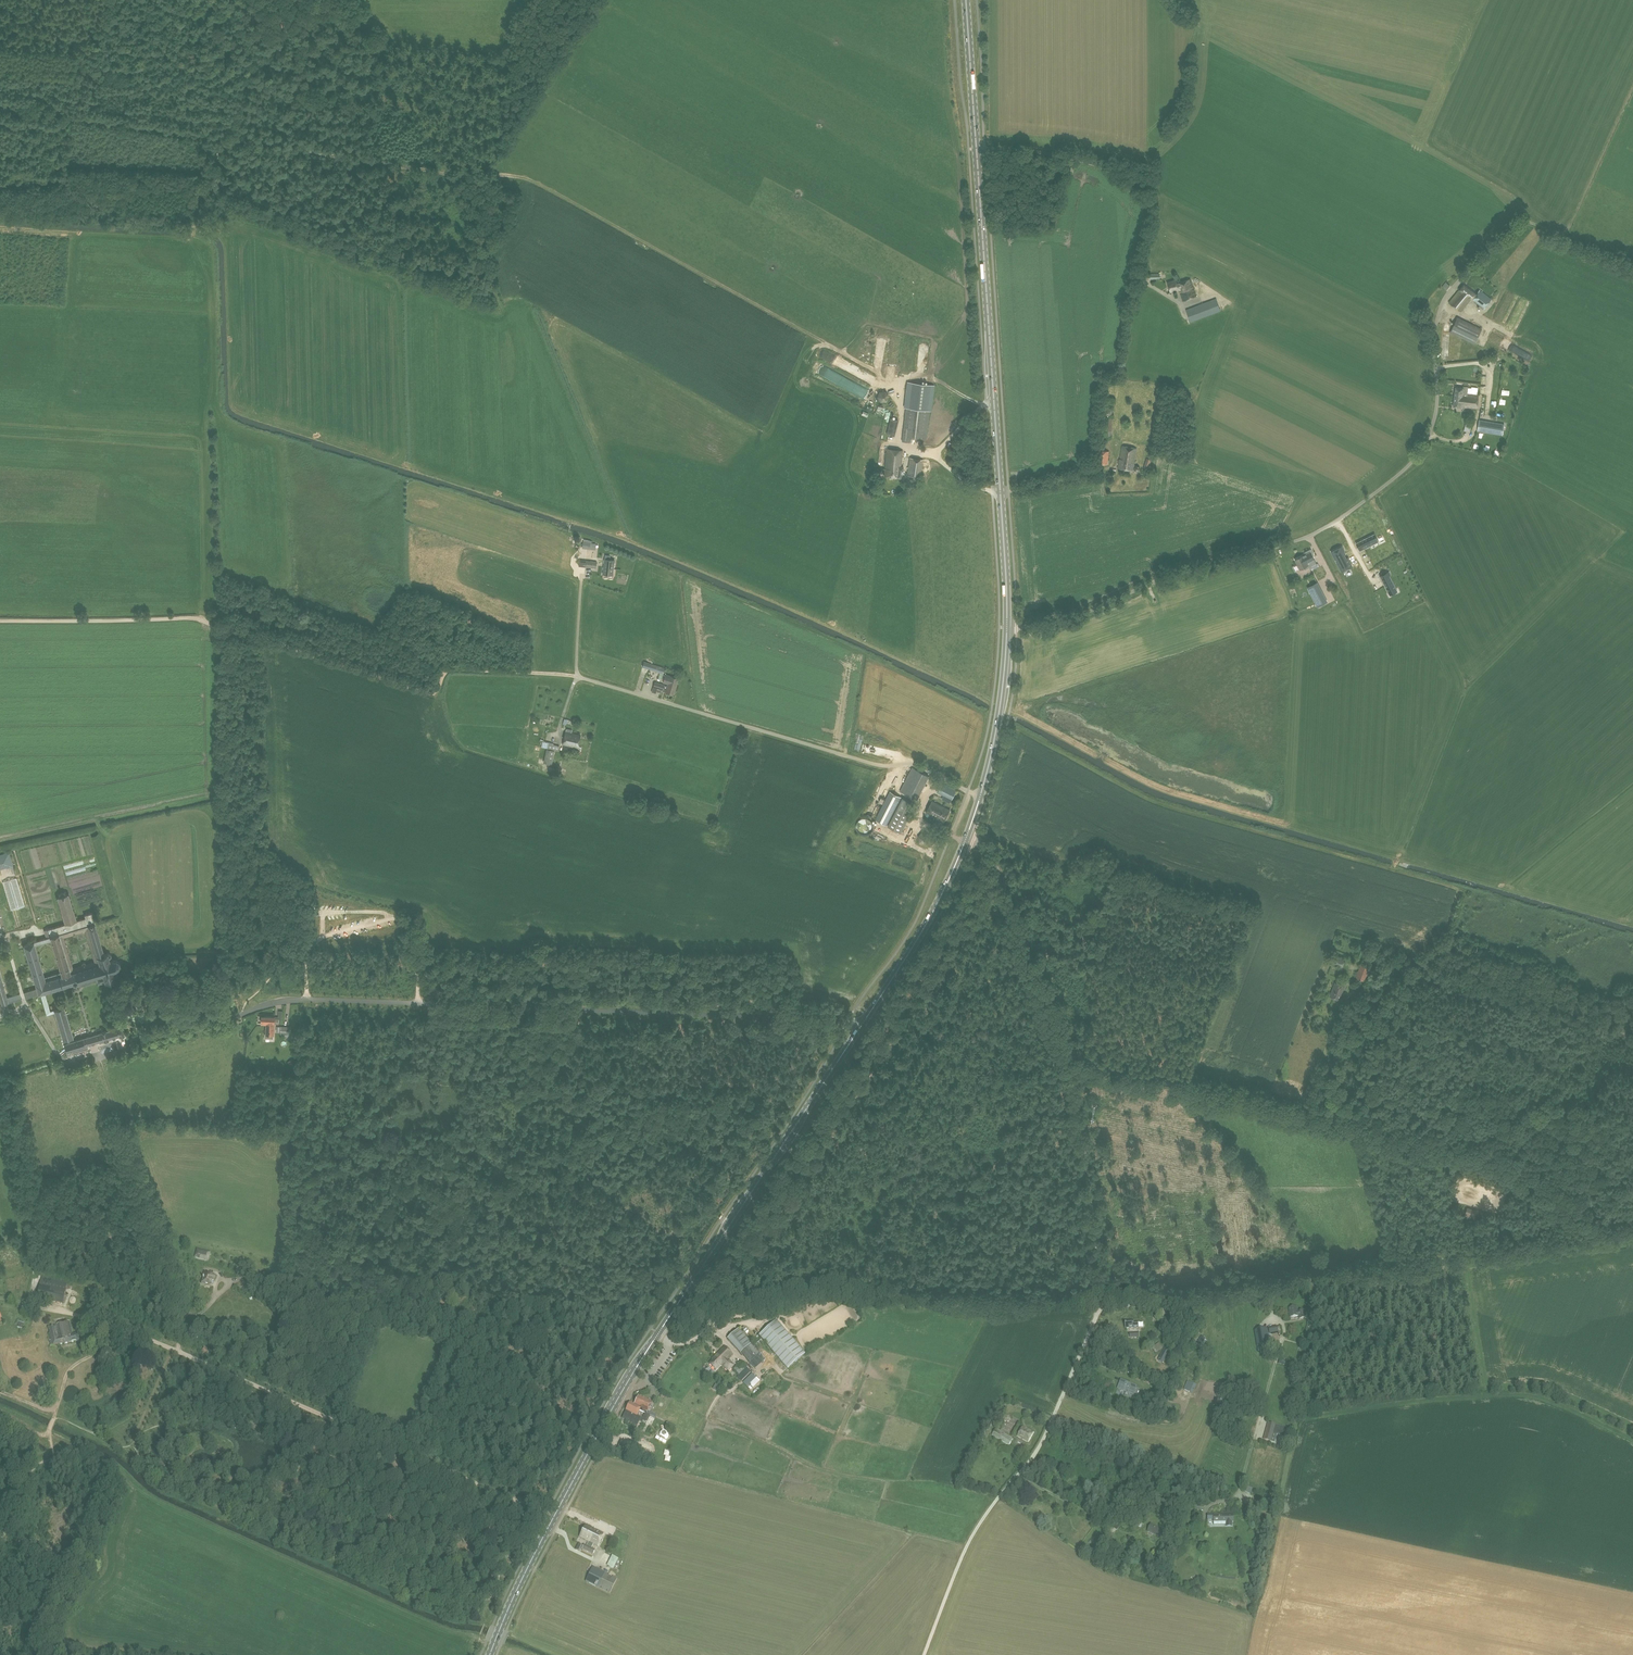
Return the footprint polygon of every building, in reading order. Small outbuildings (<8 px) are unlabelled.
[(1190,278),(1177,283),(1176,279),(1167,282),(1170,292),(1179,289),(1183,301),(1196,296),(1190,278)] [(1445,282),(1442,286),(1446,290),(1450,286),(1445,282)] [(1470,298),(1484,309),(1491,300),(1480,290),(1476,294),(1464,284),(1449,302),(1460,312),(1470,298)] [(1220,310),(1216,298),(1186,310),(1191,322),(1220,310)] [(1481,329),(1472,324),(1458,317),(1450,332),(1474,344),(1481,329)] [(907,407),(903,436),(926,439),(930,410),(934,385),(908,381),(905,407),(907,407)] [(1455,387),(1454,397),(1453,406),(1461,407),(1461,406),(1477,408),(1478,395),(1467,394),(1468,387),(1464,386),(1464,388),(1455,387)] [(1103,414),(1107,417),(1104,417),(1103,435),(1112,435),(1113,418),(1107,417),(1113,415),(1113,410),(1109,406),(1103,408),(1103,414)] [(1503,435),(1504,423),(1479,419),(1477,431),(1503,435)] [(897,435),(900,422),(893,420),(890,434),(897,435)] [(1466,430),(1471,431),(1474,423),(1469,421),(1466,430)] [(1137,449),(1122,446),(1118,468),(1133,471),(1137,449)] [(902,450),(887,449),(884,477),(902,479),(903,467),(900,466),(902,450)] [(1109,451),(1097,450),(1095,464),(1108,465),(1109,451)] [(923,459),(910,457),(907,475),(920,477),(923,459)] [(1152,460),(1147,458),(1143,467),(1148,469),(1152,460)] [(1374,534),(1356,543),(1360,551),(1375,544),(1373,540),(1377,538),(1374,534)] [(1342,546),(1330,551),(1341,572),(1352,566),(1348,557),(1346,558),(1343,551),(1345,550),(1342,546)] [(1295,560),(1300,570),(1304,568),(1305,571),(1309,569),(1307,564),(1314,560),(1312,557),(1314,557),(1311,550),(1304,554),(1305,556),(1303,557),(1295,560)] [(613,575),(615,560),(610,559),(610,555),(606,555),(604,574),(613,575)] [(585,567),(596,568),(597,562),(586,560),(585,567)] [(1389,571),(1380,576),(1388,593),(1396,589),(1390,576),(1391,575),(1389,571)] [(1344,594),(1361,587),(1356,576),(1340,583),(1344,594)] [(1317,582),(1307,587),(1314,603),(1325,598),(1317,582)] [(1374,587),(1372,582),(1362,586),(1365,595),(1373,592),(1372,588),(1374,587)] [(644,661),(642,667),(651,669),(651,670),(664,674),(665,668),(644,661)] [(645,668),(639,690),(644,691),(650,670),(645,668)] [(655,682),(653,687),(663,690),(663,691),(674,694),(679,679),(665,674),(663,682),(668,684),(667,686),(655,682)] [(577,747),(580,735),(565,732),(563,744),(577,747)] [(541,747),(559,751),(560,746),(554,744),(554,743),(542,741),(541,747)] [(552,765),(555,752),(555,751),(546,749),(543,763),(552,765)] [(928,777),(912,768),(900,791),(916,800),(928,777)] [(952,799),(956,790),(941,783),(937,792),(952,799)] [(901,798),(890,792),(875,820),(886,825),(901,798)] [(911,803),(902,798),(887,826),(900,832),(912,808),(909,806),(911,803)] [(945,822),(951,810),(933,801),(927,813),(945,822)] [(856,827),(856,828),(856,829),(857,830),(857,831),(857,832),(858,832),(859,833),(860,834),(861,835),(862,835),(863,835),(864,835),(865,835),(866,835),(867,835),(868,835),(869,834),(870,833),(871,833),(872,832),(872,831),(872,830),(873,830),(873,829),(873,828),(873,827),(873,826),(873,825),(873,824),(872,823),(872,822),(871,822),(871,821),(870,820),(869,819),(868,819),(867,819),(866,818),(865,818),(864,818),(863,818),(862,819),(861,819),(860,820),(859,820),(859,821),(858,821),(857,822),(857,823),(856,824),(856,825),(856,826),(856,827)] [(9,853),(0,855),(0,868),(6,866),(6,868),(13,866),(9,853)] [(24,906),(16,878),(3,882),(11,910),(24,906)] [(70,1040),(67,1041),(67,1038),(73,1037),(64,1007),(54,1010),(50,1010),(44,992),(75,983),(102,974),(104,978),(105,982),(115,979),(114,972),(116,972),(119,969),(120,965),(119,962),(116,960),(112,959),(110,960),(108,953),(105,954),(95,924),(96,924),(93,912),(84,915),(85,918),(76,920),(68,894),(57,898),(65,924),(43,931),(46,938),(24,945),(37,988),(24,992),(26,998),(39,993),(39,994),(40,993),(47,1014),(55,1012),(66,1052),(67,1052),(67,1054),(70,1053),(70,1052),(69,1051),(87,1046),(87,1044),(99,1040),(99,1042),(109,1040),(125,1035),(122,1027),(107,1031),(106,1030),(101,1032),(101,1033),(71,1042),(70,1040)] [(1346,958),(1336,955),(1332,964),(1342,968),(1346,958)] [(1356,977),(1355,980),(1355,981),(1363,984),(1364,980),(1365,981),(1369,968),(1361,964),(1355,977),(1356,977)] [(1,1005),(22,999),(20,993),(7,997),(0,973),(0,1000),(1,1005)] [(1336,982),(1331,996),(1340,1000),(1343,991),(1342,991),(1344,985),(1336,982)] [(262,1016),(262,1023),(267,1023),(266,1025),(274,1025),(274,1023),(279,1024),(279,1017),(275,1017),(275,1016),(262,1016)] [(274,1025),(266,1025),(266,1034),(274,1034),(274,1025)] [(277,1026),(277,1031),(281,1031),(281,1034),(290,1035),(291,1026),(277,1026)] [(211,1252),(196,1248),(194,1257),(209,1261),(211,1252)] [(204,1278),(202,1284),(206,1285),(206,1283),(211,1285),(213,1281),(214,1281),(216,1276),(205,1272),(203,1277),(204,1278)] [(68,1283),(42,1278),(38,1297),(63,1303),(68,1283)] [(1289,1309),(1290,1313),(1289,1314),(1290,1318),(1299,1316),(1300,1319),(1305,1318),(1304,1311),(1297,1312),(1296,1307),(1289,1309)] [(776,1320),(759,1335),(787,1368),(805,1353),(776,1320)] [(1126,1321),(1126,1328),(1134,1328),(1134,1329),(1139,1329),(1139,1322),(1134,1322),(1134,1320),(1126,1321)] [(52,1340),(50,1341),(51,1346),(53,1345),(53,1346),(80,1341),(78,1334),(73,1335),(70,1321),(57,1324),(60,1337),(59,1338),(56,1326),(49,1328),(52,1340)] [(1268,1335),(1270,1334),(1271,1344),(1280,1343),(1279,1335),(1282,1335),(1280,1327),(1255,1331),(1257,1347),(1260,1347),(1260,1350),(1268,1349),(1268,1345),(1269,1345),(1268,1335)] [(746,1337),(739,1329),(728,1338),(743,1356),(744,1356),(755,1369),(766,1359),(746,1336),(746,1337)] [(1129,1337),(1131,1337),(1131,1341),(1134,1341),(1134,1337),(1138,1337),(1138,1332),(1129,1332),(1129,1337)] [(715,1370),(721,1365),(728,1372),(734,1366),(728,1359),(733,1355),(725,1347),(714,1357),(715,1358),(709,1364),(715,1370)] [(1158,1360),(1163,1363),(1169,1350),(1165,1348),(1158,1360)] [(739,1375),(746,1367),(741,1361),(733,1369),(739,1375)] [(744,1381),(749,1387),(759,1378),(754,1372),(744,1381)] [(1138,1394),(1141,1388),(1132,1384),(1129,1391),(1138,1394)] [(623,1419),(638,1426),(641,1420),(646,1422),(650,1415),(647,1414),(653,1402),(644,1398),(643,1399),(639,1397),(635,1405),(630,1403),(623,1419)] [(667,1422),(665,1427),(673,1431),(676,1426),(667,1422)] [(1289,1437),(1291,1430),(1291,1429),(1289,1429),(1290,1429),(1268,1422),(1264,1439),(1271,1441),(1274,1433),(1287,1437),(1287,1436),(1289,1437)] [(1034,1433),(1023,1426),(1018,1436),(1028,1442),(1034,1433)] [(1013,1438),(995,1429),(992,1435),(1010,1445),(1013,1438)] [(663,1431),(661,1437),(669,1441),(672,1436),(663,1431)] [(1227,1522),(1227,1526),(1231,1526),(1231,1522),(1233,1522),(1233,1513),(1221,1513),(1221,1514),(1214,1515),(1214,1522),(1227,1522)] [(1161,1529),(1151,1524),(1149,1529),(1151,1530),(1150,1532),(1164,1539),(1168,1530),(1162,1528),(1161,1529)] [(580,1536),(598,1545),(603,1534),(586,1525),(580,1536)] [(1099,1542),(1106,1547),(1113,1536),(1106,1531),(1099,1542)] [(593,1554),(595,1549),(585,1544),(582,1549),(593,1554)] [(618,1558),(612,1555),(607,1565),(613,1568),(618,1558)] [(610,1593),(618,1578),(594,1566),(586,1581),(610,1593)]
